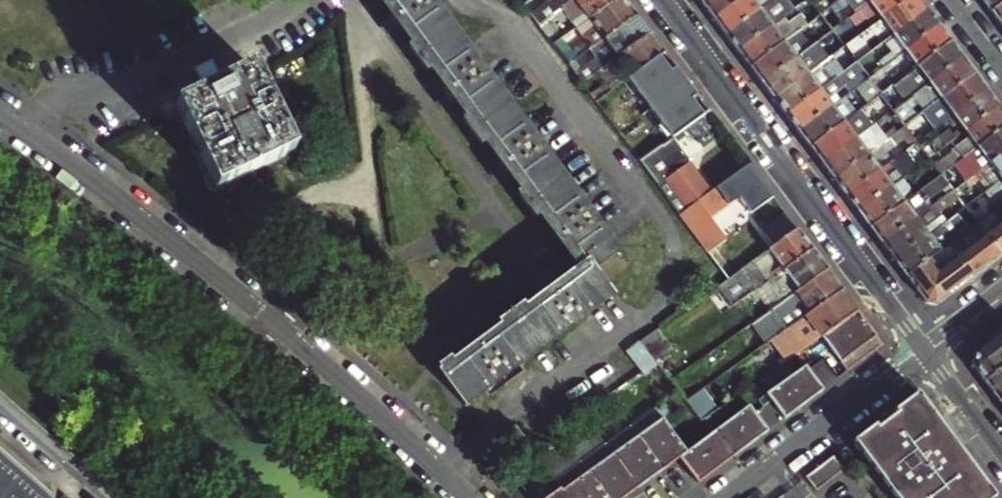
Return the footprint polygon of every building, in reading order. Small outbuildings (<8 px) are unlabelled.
[(432,0),(383,0),(582,267),(441,372),(465,406),(613,295),(595,270),(619,251),(432,0)] [(538,25),(572,0),(548,0),(530,14),(538,25)] [(538,25),(554,47),(615,0),(572,0),(538,25)] [(637,15),(625,0),(615,0),(554,47),(568,66),(575,61),(583,55),(589,50),(637,15)] [(702,3),(714,19),(739,0),(707,0),(702,3)] [(760,10),(753,0),(739,0),(714,19),(726,35),(760,10)] [(811,0),(805,0),(798,5),(811,21),(815,18),(821,14),(811,0)] [(857,12),(843,22),(848,29),(849,31),(876,10),(882,18),(905,0),(873,0),(857,12)] [(857,12),(873,0),(847,0),(857,12)] [(884,41),(927,8),(921,0),(905,0),(882,18),(872,25),(880,36),(884,41)] [(992,11),(1001,3),(1001,0),(983,0),(992,11)] [(992,11),(1001,25),(1001,3),(992,11)] [(927,8),(884,41),(892,52),(889,55),(893,60),(898,56),(939,25),(927,8)] [(772,25),(760,10),(726,35),(738,51),(772,25)] [(650,34),(637,15),(589,50),(596,60),(591,64),(582,71),(575,61),(568,66),(582,84),(597,73),(650,34)] [(738,51),(750,67),(784,42),(798,31),(793,24),(789,28),(781,18),(772,25),(738,51)] [(835,21),(830,25),(833,30),(839,26),(835,21)] [(843,22),(839,26),(833,30),(836,35),(838,36),(843,33),(848,29),(843,22)] [(870,43),(880,36),(872,25),(851,41),(854,45),(866,37),(870,43)] [(906,66),(894,76),(890,78),(894,84),(907,74),(951,40),(939,25),(898,56),(906,66)] [(838,36),(843,44),(848,40),(843,33),(838,36)] [(650,34),(597,73),(604,82),(611,91),(627,79),(659,55),(664,52),(650,34)] [(797,58),(763,84),(774,100),(808,74),(845,46),(843,44),(838,36),(836,35),(832,38),(834,40),(821,49),(817,43),(797,58)] [(874,48),(870,43),(866,37),(854,45),(851,41),(845,46),(857,62),(869,52),(874,48)] [(951,40),(907,74),(914,84),(905,90),(910,97),(913,95),(963,57),(951,40)] [(784,42),(750,67),(763,84),(797,58),(784,42)] [(589,50),(583,55),(591,64),(596,60),(589,50)] [(664,52),(659,55),(672,73),(677,70),(664,52)] [(869,78),(881,69),(869,52),(857,62),(861,68),(869,78)] [(685,128),(703,114),(690,96),(695,93),(694,91),(677,70),(672,73),(659,55),(627,79),(672,138),(685,128)] [(898,56),(893,60),(886,65),(894,76),(906,66),(898,56)] [(963,57),(913,95),(919,103),(936,90),(942,98),(975,73),(963,57)] [(786,116),(799,132),(832,106),(827,100),(844,87),(842,83),(853,74),(861,68),(857,62),(820,90),(786,116)] [(869,78),(861,68),(853,74),(861,84),(869,78)] [(217,188),(294,151),(254,69),(226,83),(221,75),(203,84),(207,92),(177,106),(217,188)] [(931,106),(943,123),(954,114),(987,89),(975,73),(942,98),(931,106)] [(774,100),(786,116),(820,90),(808,74),(774,100)] [(832,106),(799,132),(810,147),(844,122),(852,115),(856,113),(852,108),(848,102),(861,92),(865,98),(855,106),(858,111),(867,105),(881,94),(869,78),(861,84),(832,106)] [(589,94),(595,102),(611,91),(604,82),(589,94)] [(893,85),(881,94),(893,110),(905,101),(893,85)] [(987,89),(954,114),(966,130),(1000,105),(987,89)] [(695,93),(690,96),(703,114),(707,112),(708,111),(695,93)] [(867,105),(879,121),(881,119),(893,110),(881,94),(867,105)] [(905,101),(893,110),(905,126),(914,119),(917,117),(905,101)] [(1001,128),(1001,108),(1000,105),(966,130),(970,136),(955,147),(963,158),(1001,128)] [(893,110),(881,119),(893,135),(905,126),(893,110)] [(703,114),(685,128),(693,139),(715,123),(707,112),(703,114)] [(864,132),(852,115),(844,122),(856,138),(864,132)] [(914,119),(905,126),(917,143),(926,136),(914,119)] [(844,122),(810,147),(823,164),(856,138),(844,122)] [(889,138),(896,146),(904,140),(910,148),(917,143),(905,126),(893,135),(889,138)] [(990,163),(1001,154),(1001,128),(963,158),(958,161),(954,164),(952,166),(965,182),(967,181),(990,163)] [(932,142),(938,151),(951,142),(960,134),(957,130),(953,134),(949,129),(932,142)] [(966,130),(960,134),(951,142),(955,147),(970,136),(966,130)] [(835,179),(877,147),(865,131),(864,132),(856,138),(823,164),(835,179)] [(889,138),(877,147),(835,179),(847,196),(890,164),(884,156),(896,146),(889,138)] [(926,142),(920,147),(929,158),(935,154),(926,142)] [(910,148),(901,155),(909,164),(919,156),(923,163),(929,158),(920,147),(917,143),(910,148)] [(672,170),(657,150),(640,162),(655,182),(672,170)] [(938,157),(931,162),(933,164),(941,174),(952,166),(954,164),(958,161),(951,152),(940,160),(938,157)] [(990,163),(1001,179),(1001,154),(990,163)] [(909,164),(901,155),(894,161),(901,170),(909,164)] [(709,192),(685,160),(672,170),(655,182),(680,215),(709,192)] [(740,166),(742,170),(749,165),(746,161),(740,166)] [(894,161),(847,196),(859,211),(902,179),(905,176),(901,170),(894,161)] [(941,174),(933,164),(918,175),(926,186),(941,174)] [(742,170),(681,216),(705,248),(722,235),(714,224),(719,220),(718,219),(742,201),(751,213),(773,197),(749,165),(742,170)] [(908,187),(902,179),(859,211),(871,228),(904,202),(898,194),(908,187)] [(982,194),(978,189),(974,192),(967,181),(965,182),(953,191),(965,207),(982,194)] [(871,228),(883,243),(917,218),(953,191),(946,182),(930,194),(932,196),(911,212),(904,202),(871,228)] [(982,194),(965,207),(977,223),(999,207),(995,202),(990,205),(982,194)] [(977,223),(1001,254),(1001,204),(999,207),(977,223)] [(786,214),(768,226),(778,239),(795,226),(786,214)] [(917,218),(883,243),(895,260),(929,234),(917,218)] [(1001,254),(977,223),(953,241),(955,245),(958,249),(953,252),(971,277),(1001,254)] [(798,230),(728,279),(719,286),(734,306),(752,293),(812,250),(798,230)] [(895,260),(907,276),(941,250),(929,234),(895,260)] [(722,235),(705,248),(711,257),(729,243),(722,235)] [(946,252),(934,261),(955,290),(971,277),(953,252),(958,249),(955,245),(950,249),(946,252)] [(955,290),(934,261),(946,252),(943,249),(941,250),(907,276),(927,302),(936,304),(955,290)] [(767,314),(828,271),(812,250),(752,293),(767,314)] [(843,290),(828,271),(767,314),(752,325),(766,345),(773,340),(843,290)] [(822,337),(858,310),(843,290),(773,340),(788,360),(822,337)] [(883,343),(877,336),(858,310),(822,337),(847,370),(875,350),(883,343)] [(672,350),(657,330),(640,342),(655,362),(663,357),(672,350)] [(985,380),(1001,368),(1001,330),(975,350),(973,365),(985,380)] [(655,362),(640,342),(626,351),(643,375),(657,365),(655,362)] [(655,362),(657,365),(669,381),(676,375),(663,357),(655,362)] [(805,364),(767,393),(784,417),(823,388),(805,364)] [(985,380),(1000,400),(1001,399),(1001,368),(985,380)] [(700,423),(718,410),(703,390),(690,399),(685,403),(700,423)] [(684,391),(679,395),(685,403),(690,399),(684,391)] [(997,497),(926,400),(919,392),(895,410),(897,413),(878,427),(875,424),(853,440),(896,497),(995,497),(997,497)] [(680,457),(698,482),(734,455),(768,429),(749,404),(715,430),(688,451),(655,407),(630,426),(606,445),(582,463),(555,482),(561,490),(551,497),(625,497),(638,488),(663,469),(680,457)] [(844,470),(833,455),(805,477),(816,491),(837,475),(844,470)] [(0,462),(0,497),(41,497),(0,462)]
